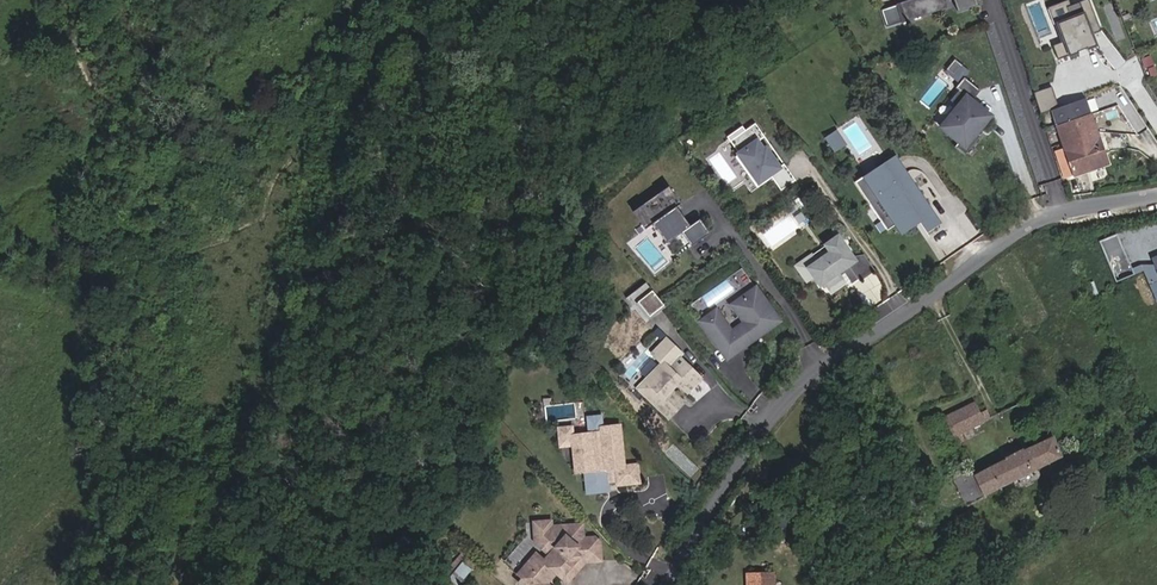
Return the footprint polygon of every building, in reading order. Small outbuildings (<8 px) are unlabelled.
[(902,2),(908,20),(918,17),(918,18),(922,17),(922,16),(950,7),(948,0),(908,0),(902,2)] [(960,12),(980,5),(978,0),(956,0),(960,12)] [(1103,34),(1090,1),(1073,8),(1069,10),(1074,22),(1059,27),(1066,45),(1055,49),(1060,63),(1072,58),(1072,59),(1080,56),(1080,55),(1089,52),(1089,53),(1098,49),(1094,38),(1103,34)] [(908,20),(902,2),(898,3),(903,22),(908,20)] [(1070,3),(1049,11),(1056,29),(1059,27),(1074,22),(1069,10),(1073,8),(1070,3)] [(948,67),(958,76),(964,69),(955,60),(948,67)] [(958,103),(941,124),(959,139),(955,144),(966,152),(982,133),(979,130),(975,127),(982,117),(989,110),(981,103),(973,97),(981,87),(965,74),(956,85),(960,88),(951,98),(958,103)] [(1053,86),(1035,91),(1040,111),(1059,105),(1053,86)] [(1083,99),(1050,111),(1057,132),(1049,135),(1064,176),(1105,161),(1083,99)] [(980,120),(975,127),(979,130),(984,123),(980,120)] [(782,192),(798,181),(757,122),(746,129),(744,126),(728,137),(740,154),(737,156),(758,187),(772,178),(782,192)] [(837,132),(826,140),(835,154),(847,146),(837,132)] [(894,158),(867,176),(874,186),(901,167),(894,158)] [(874,186),(867,176),(856,184),(890,232),(915,214),(929,234),(942,225),(901,167),(874,186)] [(693,245),(710,234),(701,221),(691,228),(678,208),(683,204),(672,187),(635,212),(647,230),(655,225),(667,243),(685,232),(693,245)] [(1117,234),(1099,241),(1116,282),(1133,275),(1117,234)] [(809,270),(817,280),(821,287),(826,284),(832,293),(845,284),(839,275),(844,272),(850,267),(859,279),(861,282),(875,273),(864,257),(855,263),(838,239),(826,247),(831,255),(809,270)] [(826,247),(797,268),(809,286),(817,280),(809,270),(831,255),(826,247)] [(850,267),(844,272),(852,284),(859,279),(850,267)] [(717,312),(702,323),(728,360),(780,323),(757,290),(734,306),(746,324),(732,334),(717,312)] [(650,316),(664,305),(653,292),(639,302),(650,316)] [(663,365),(646,382),(655,390),(647,398),(670,419),(678,411),(664,398),(670,392),(683,378),(692,387),(700,379),(685,364),(675,375),(668,369),(681,355),(666,341),(653,355),(663,365)] [(646,382),(639,390),(647,398),(655,390),(646,382)] [(670,392),(664,398),(678,411),(683,404),(670,392)] [(971,404),(942,418),(952,438),(957,436),(981,424),(977,415),(971,404)] [(575,445),(577,472),(586,472),(587,494),(609,493),(607,470),(617,470),(618,485),(639,484),(638,468),(625,469),(622,428),(605,429),(604,425),(604,418),(592,419),(592,435),(575,436),(575,445)] [(575,445),(575,436),(574,427),(561,429),(562,446),(575,445)] [(973,477),(982,497),(1013,480),(1015,486),(1032,477),(1029,472),(1057,457),(1049,438),(1025,451),(1022,446),(997,459),(1000,464),(973,477)] [(780,522),(763,521),(763,532),(780,533),(780,522)] [(535,543),(549,556),(555,549),(553,530),(550,530),(549,525),(533,527),(535,543)] [(519,584),(546,584),(556,574),(567,584),(572,578),(566,573),(574,564),(580,569),(585,564),(601,562),(599,543),(594,539),(582,540),(581,526),(553,530),(555,549),(549,556),(543,562),(533,573),(526,566),(518,574),(523,579),(518,584),(519,584)] [(477,562),(463,550),(444,571),(458,583),(477,562)] [(535,555),(526,566),(533,573),(543,562),(535,555)] [(772,574),(747,575),(747,584),(773,584),(772,574)]
